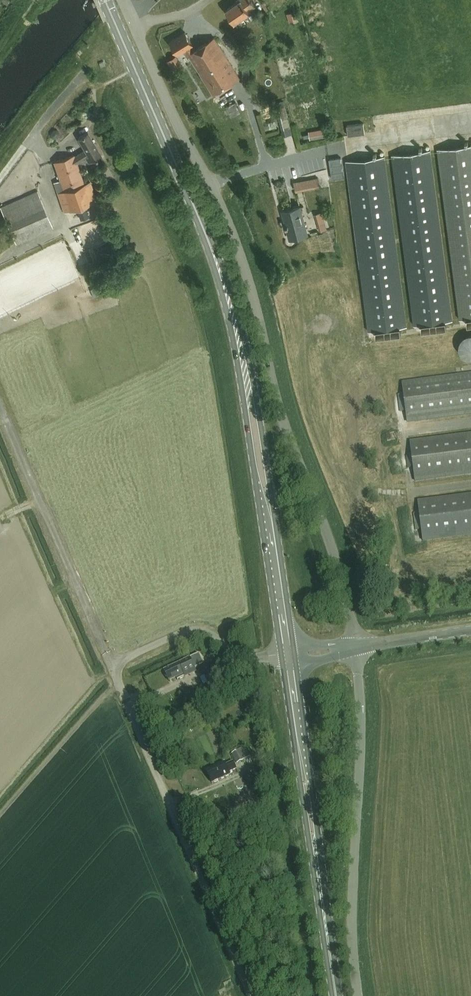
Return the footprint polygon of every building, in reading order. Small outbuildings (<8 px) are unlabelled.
[(255,5),(252,0),(238,0),(237,0),(239,3),(228,10),(235,22),(251,12),(249,9),(255,5)] [(289,13),(292,22),(300,19),(297,10),(289,13)] [(213,93),(240,76),(215,36),(196,48),(186,31),(171,40),(179,53),(184,50),(189,58),(190,57),(213,93)] [(226,106),(231,117),(241,113),(236,101),(226,106)] [(276,106),(282,129),(292,127),(286,105),(285,106),(285,103),(276,106)] [(363,123),(348,125),(349,135),(365,133),(363,123)] [(312,139),(330,135),(328,127),(310,130),(312,139)] [(64,210),(97,199),(90,179),(83,181),(77,162),(86,156),(89,161),(102,153),(88,130),(77,136),(84,149),(73,155),(73,153),(55,160),(61,178),(54,181),(64,210)] [(437,149),(460,319),(467,318),(468,325),(470,324),(470,145),(437,149)] [(453,320),(431,150),(392,155),(414,325),(421,324),(422,331),(447,328),(446,321),(453,320)] [(407,326),(385,156),(346,161),(368,331),(375,330),(376,337),(401,333),(400,327),(407,326)] [(320,177),(296,179),(297,190),(321,188),(320,177)] [(54,227),(38,190),(0,206),(16,243),(54,227)] [(290,239),(308,234),(300,206),(282,211),(290,239)] [(321,230),(329,228),(325,211),(317,213),(321,230)] [(462,338),(461,340),(459,342),(459,344),(458,347),(459,349),(459,352),(461,354),(462,356),(464,358),(466,359),(469,360),(470,360),(470,333),(469,334),(466,335),(464,336),(462,338)] [(398,394),(400,412),(408,411),(410,421),(470,413),(470,373),(404,382),(406,393),(398,394)] [(406,455),(408,468),(416,467),(418,481),(470,473),(470,433),(412,441),(414,454),(406,455)] [(413,513),(415,530),(424,529),(425,540),(470,535),(470,493),(420,500),(422,512),(413,513)] [(187,676),(197,671),(190,658),(166,670),(171,681),(185,674),(187,676)] [(200,669),(207,684),(217,679),(210,664),(200,669)] [(238,700),(242,698),(241,695),(246,693),(245,690),(235,695),(238,700)] [(220,741),(227,739),(224,728),(217,730),(220,741)] [(232,753),(236,764),(244,761),(239,750),(232,753)] [(231,772),(238,768),(234,760),(227,764),(225,760),(207,770),(213,782),(231,773),(231,772)] [(250,773),(244,775),(248,783),(254,780),(250,773)]
